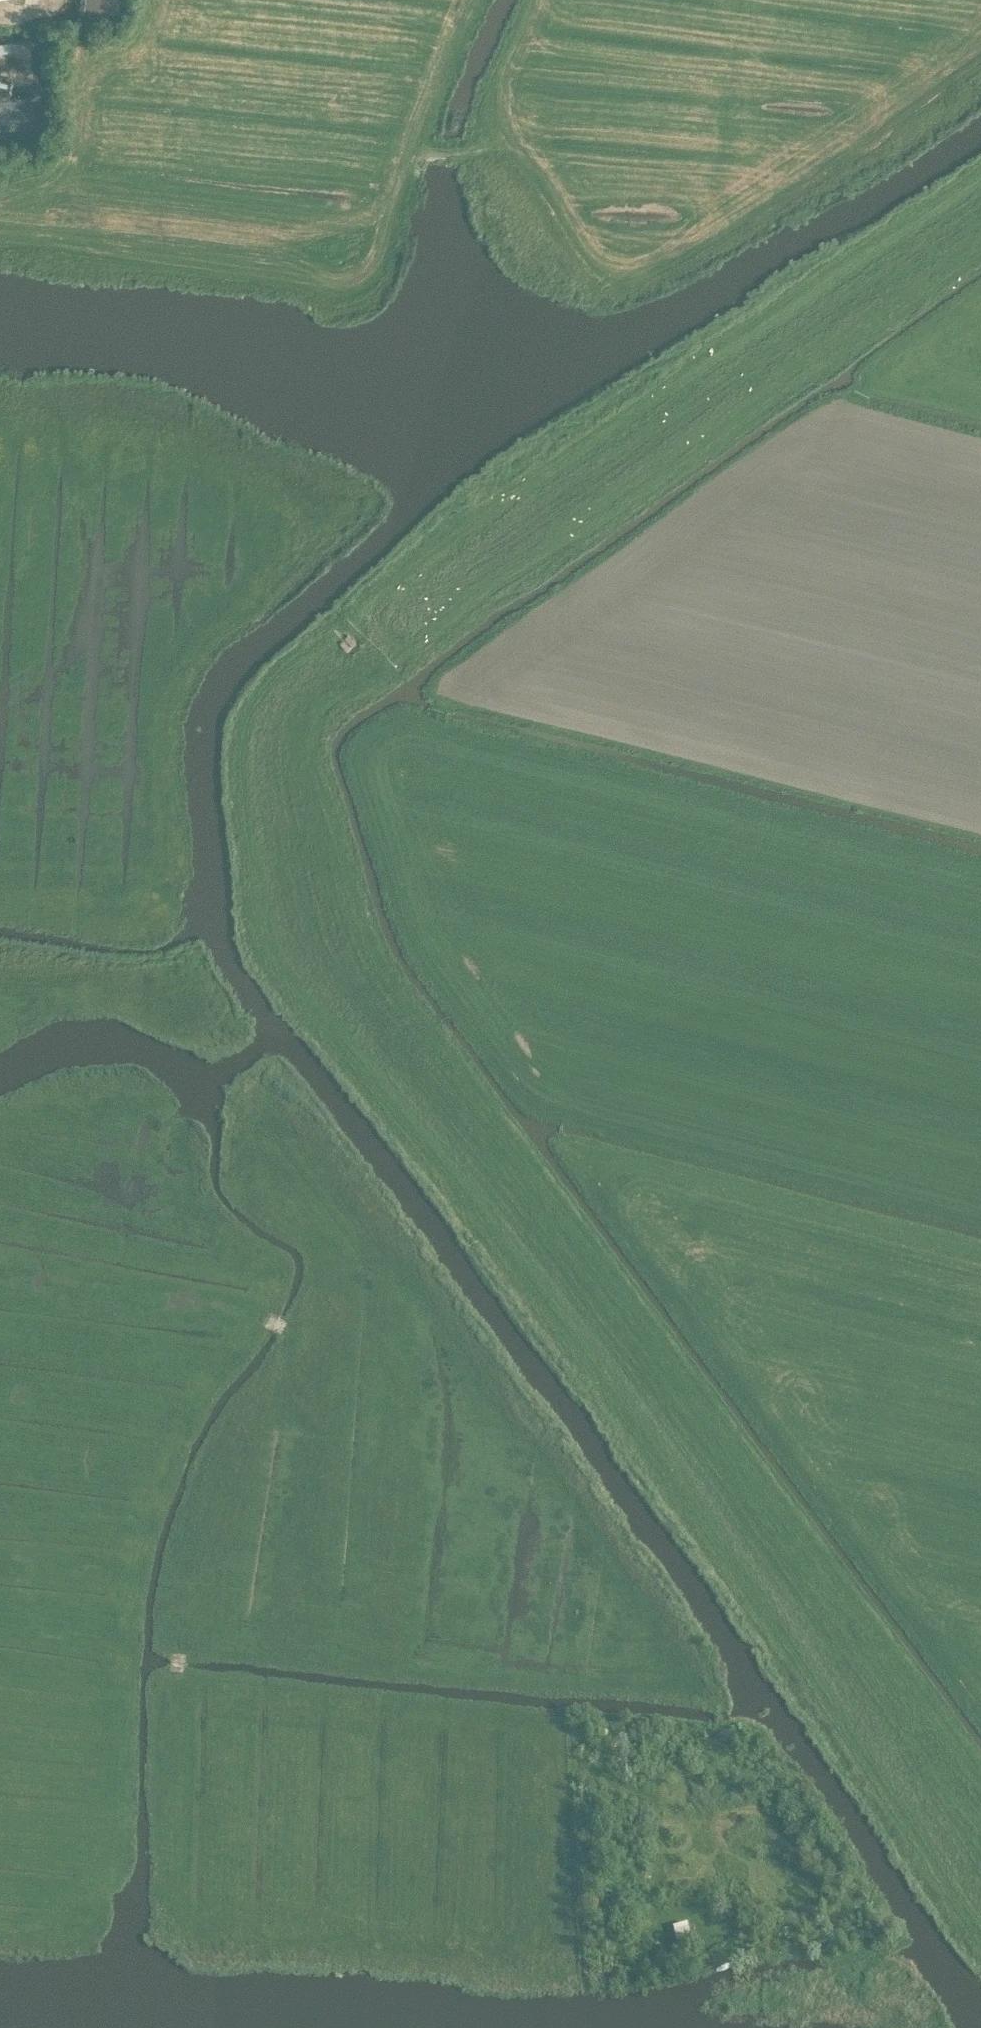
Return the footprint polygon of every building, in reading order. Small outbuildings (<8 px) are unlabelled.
[(40,114),(41,87),(0,85),(0,113),(40,114)] [(682,1912),(685,1929),(698,1926),(695,1909),(682,1912)]
